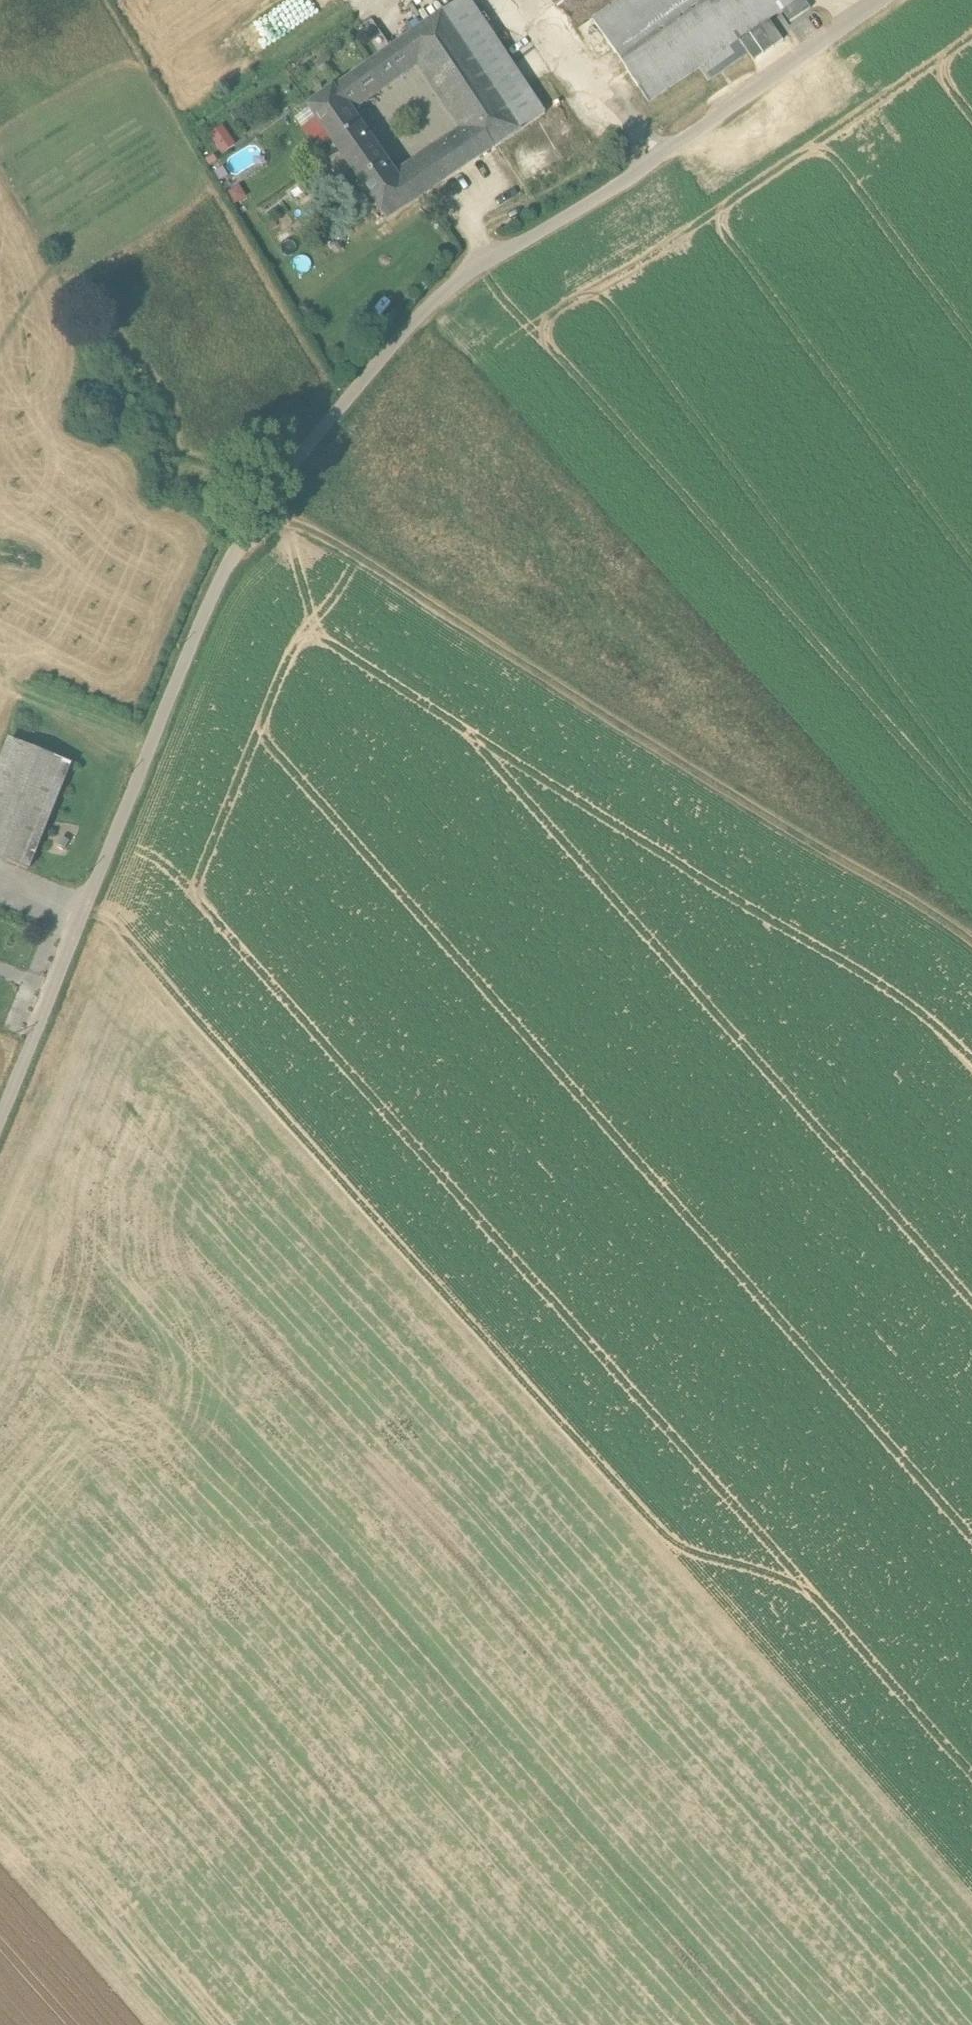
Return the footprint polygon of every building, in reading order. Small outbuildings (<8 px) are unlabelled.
[(594,28),(649,110),(699,76),(732,53),(739,49),(783,19),(799,8),(799,7),(794,0),(635,0),(594,28)] [(545,121),(468,5),(408,47),(423,70),(469,138),(485,162),(545,121)] [(799,8),(783,19),(791,30),(811,17),(802,5),(799,7),(799,8)] [(773,56),(760,36),(750,43),(764,63),(773,56)] [(764,63),(750,43),(740,50),(748,62),(754,69),(764,63)] [(383,65),(334,99),(350,121),(423,70),(408,47),(383,65)] [(740,50),(739,49),(732,53),(742,67),(748,62),(740,50)] [(732,53),(699,76),(709,89),(742,67),(732,53)] [(350,121),(334,99),(311,116),(342,161),(355,180),(389,227),(485,162),(469,138),(396,188),(350,121)] [(225,159),(235,154),(225,135),(215,140),(225,159)] [(342,161),(329,170),(343,189),(355,180),(342,161)] [(424,289),(417,298),(423,303),(430,295),(424,289)] [(0,782),(0,871),(35,883),(75,774),(12,751),(0,782)]
